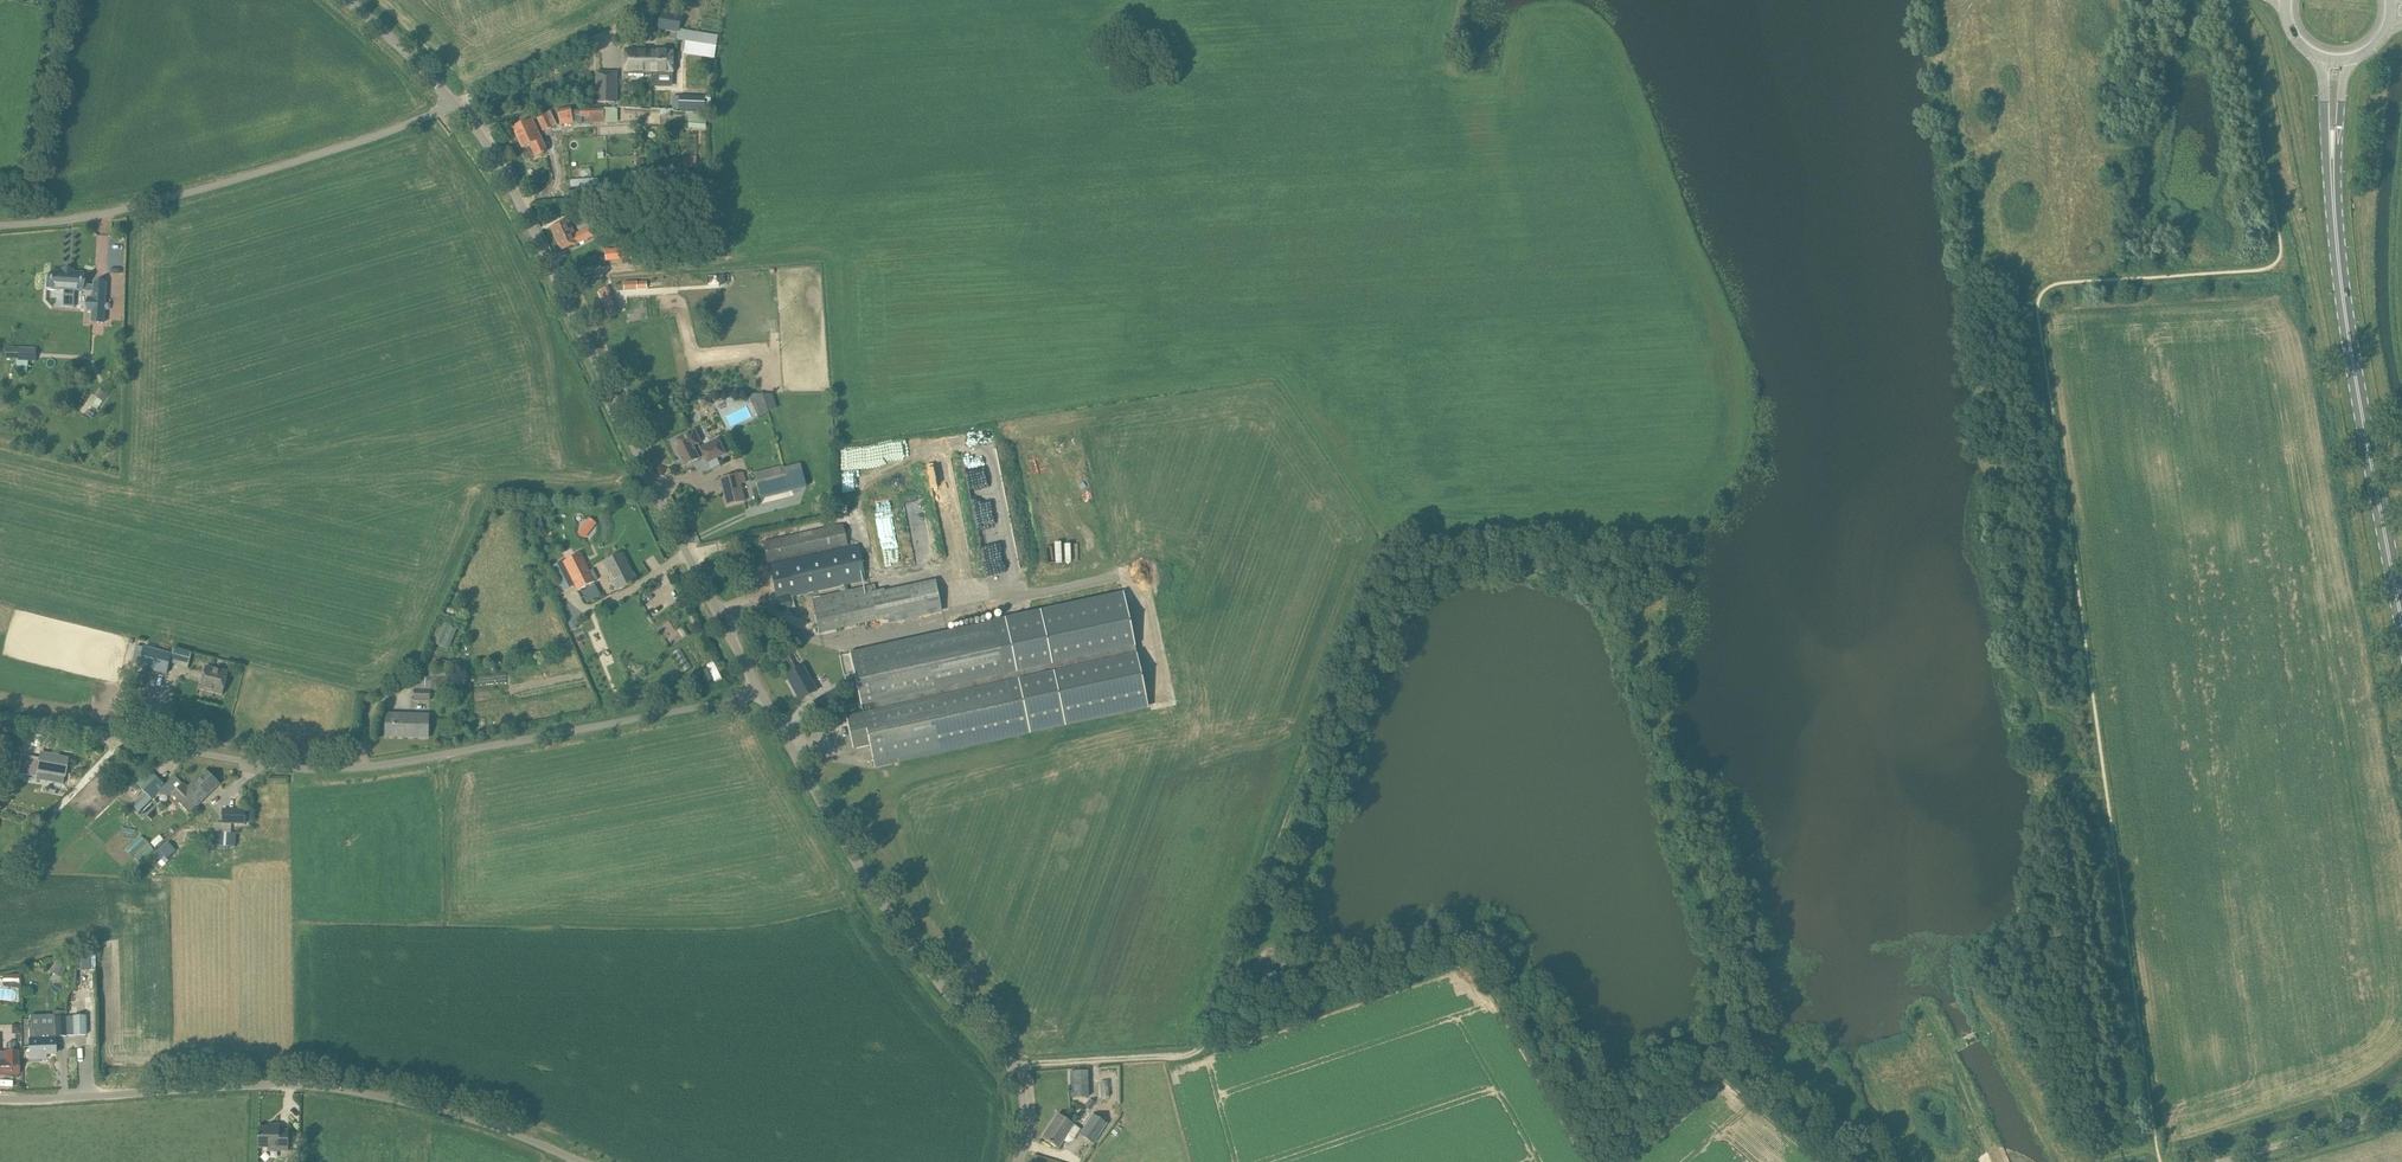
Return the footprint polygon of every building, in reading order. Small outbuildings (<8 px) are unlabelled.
[(681,16),(660,13),(658,30),(679,33),(681,16)] [(718,36),(688,31),(684,54),(714,59),(718,38),(718,36)] [(643,74),(651,74),(651,50),(626,49),(625,73),(633,74),(633,75),(635,76),(643,77),(643,74)] [(674,50),(651,50),(651,74),(673,74),(674,50)] [(618,73),(596,72),(595,103),(617,103),(618,73)] [(711,111),(711,96),(679,95),(679,96),(673,96),(672,109),(705,111),(711,111)] [(574,123),(571,107),(557,109),(560,125),(574,123)] [(604,122),(604,108),(579,109),(579,117),(590,117),(591,123),(604,122)] [(557,125),(551,111),(537,117),(544,131),(557,125)] [(707,116),(690,114),(688,128),(706,130),(707,116)] [(547,151),(532,120),(514,128),(523,147),(530,144),(536,156),(547,151)] [(697,168),(696,157),(683,157),(683,169),(697,168)] [(591,174),(589,169),(580,172),(582,178),(591,174)] [(596,197),(595,189),(566,191),(567,199),(596,197)] [(574,233),(567,219),(550,227),(561,250),(593,235),(589,226),(574,233)] [(631,260),(630,246),(620,247),(620,249),(605,250),(606,262),(631,260)] [(64,296),(75,297),(75,291),(93,292),(94,285),(85,285),(85,284),(85,282),(83,282),(83,280),(82,280),(83,278),(83,275),(83,273),(83,272),(82,272),(79,272),(73,272),(73,271),(63,270),(63,271),(55,271),(54,271),(54,270),(53,270),(53,271),(53,272),(53,276),(47,276),(47,280),(46,284),(47,284),(46,289),(52,289),(64,290),(64,296)] [(647,289),(647,281),(623,282),(623,289),(647,289)] [(105,322),(107,283),(94,282),(94,285),(93,292),(93,298),(89,298),(88,311),(92,311),(92,321),(105,322)] [(599,291),(610,315),(616,313),(604,288),(599,291)] [(18,359),(30,360),(30,349),(19,348),(18,359)] [(103,388),(97,398),(103,402),(109,392),(103,388)] [(708,394),(699,399),(701,404),(708,406),(713,404),(708,394)] [(700,447),(692,431),(676,439),(680,447),(676,449),(684,466),(699,459),(699,458),(703,456),(707,463),(725,454),(718,439),(700,447)] [(890,460),(889,443),(839,445),(840,461),(890,460)] [(785,471),(783,465),(755,472),(758,485),(780,480),(778,473),(785,471)] [(894,479),(913,477),(913,470),(893,472),(894,479)] [(745,482),(743,473),(720,479),(727,505),(745,501),(740,484),(745,482)] [(879,484),(890,481),(889,475),(877,478),(879,484)] [(1066,499),(1064,482),(1052,483),(1054,500),(1066,499)] [(1047,488),(1038,489),(1040,503),(1049,502),(1047,488)] [(973,498),(976,516),(988,514),(985,497),(973,498)] [(774,519),(773,511),(763,513),(765,521),(774,519)] [(541,518),(534,520),(536,529),(543,528),(541,518)] [(848,545),(844,524),(763,542),(768,563),(848,545)] [(1052,542),(1052,563),(1062,562),(1061,542),(1052,542)] [(1043,563),(1051,563),(1052,545),(1043,545),(1043,563)] [(866,580),(859,546),(769,565),(779,611),(795,608),(793,596),(841,586),(842,592),(812,599),(819,633),(888,619),(889,624),(942,613),(935,580),(884,591),(884,589),(876,591),(875,585),(848,590),(846,585),(866,580)] [(595,580),(579,552),(562,561),(577,589),(595,580)] [(636,581),(622,554),(604,563),(618,590),(636,581)] [(870,747),(874,766),(1147,706),(1123,593),(850,653),(864,717),(848,720),(854,750),(870,747)] [(447,649),(456,628),(441,622),(432,642),(447,649)] [(172,654),(144,647),(139,666),(167,673),(172,654)] [(791,673),(787,676),(800,700),(816,691),(803,667),(798,669),(789,654),(783,658),(791,673)] [(459,662),(442,661),(442,669),(459,670),(459,662)] [(228,671),(206,666),(200,689),(223,694),(228,671)] [(430,689),(414,688),(414,700),(430,701),(430,689)] [(840,699),(834,690),(814,701),(819,711),(840,699)] [(429,716),(386,714),(386,736),(428,738),(429,716)] [(4,782),(15,736),(9,735),(5,734),(0,733),(0,781),(4,782)] [(28,769),(27,775),(36,777),(35,780),(63,784),(64,776),(65,776),(67,759),(58,758),(59,756),(40,753),(37,771),(31,770),(28,769)] [(21,758),(18,774),(27,776),(27,775),(28,769),(30,760),(29,759),(21,758)] [(199,803),(200,802),(194,795),(197,793),(191,787),(188,789),(174,776),(165,785),(149,769),(136,783),(144,791),(131,805),(139,812),(152,798),(153,799),(158,793),(160,794),(170,797),(172,796),(189,813),(199,803)] [(194,795),(200,802),(219,783),(206,771),(191,787),(197,793),(194,795)] [(134,783),(130,786),(136,792),(140,789),(134,783)] [(2,789),(0,798),(8,800),(10,790),(2,789)] [(222,823),(246,824),(246,810),(222,809),(222,823)] [(208,835),(208,840),(214,840),(219,840),(218,845),(236,846),(236,832),(229,832),(215,832),(214,836),(208,835)] [(160,835),(154,840),(158,844),(164,840),(160,835)] [(126,849),(130,854),(146,841),(141,836),(126,849)] [(175,849),(168,841),(152,856),(159,863),(166,857),(167,858),(175,849)] [(133,856),(139,863),(154,850),(148,843),(133,856)] [(53,969),(63,973),(66,966),(56,962),(53,969)] [(19,975),(5,974),(3,975),(2,983),(19,984),(19,975)] [(86,1035),(86,1015),(72,1016),(56,1017),(53,1017),(54,1025),(39,1026),(40,1029),(29,1029),(30,1059),(40,1059),(40,1054),(55,1054),(55,1036),(86,1035)] [(19,1074),(18,1051),(16,1051),(16,1044),(14,1042),(8,1042),(6,1045),(7,1052),(0,1052),(0,1075),(19,1074)] [(1089,1098),(1088,1070),(1070,1071),(1070,1098),(1089,1098)] [(1074,1139),(1081,1129),(1058,1114),(1042,1138),(1058,1148),(1067,1134),(1074,1139)] [(1107,1124),(1093,1114),(1079,1135),(1094,1144),(1107,1124)] [(279,1125),(269,1124),(269,1127),(259,1127),(258,1148),(278,1148),(278,1151),(288,1151),(289,1130),(279,1130),(279,1125)] [(1115,1127),(1111,1132),(1116,1136),(1120,1131),(1115,1127)]
